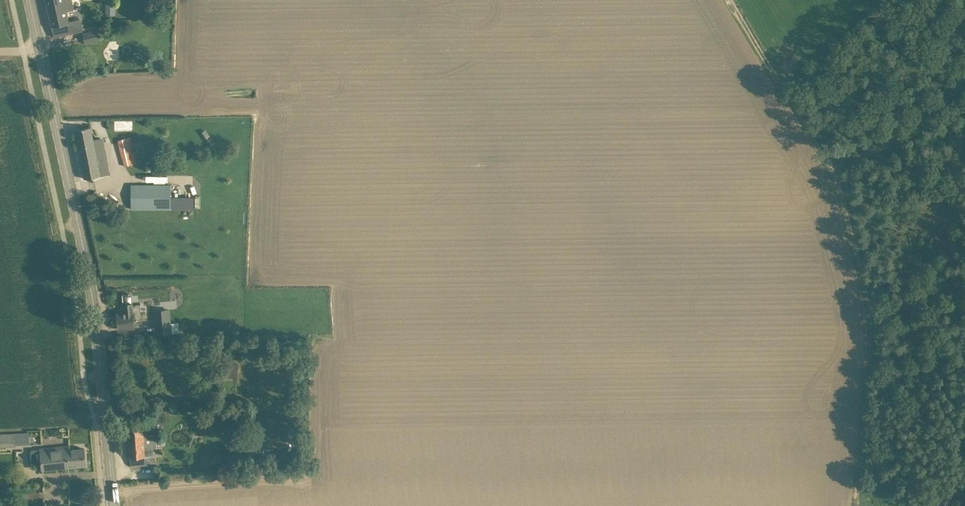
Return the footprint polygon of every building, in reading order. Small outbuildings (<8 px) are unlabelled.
[(49,14),(66,10),(66,13),(69,13),(68,11),(74,9),(72,0),(46,0),(49,14)] [(68,22),(66,13),(66,10),(49,14),(54,36),(83,31),(81,20),(68,22)] [(84,34),(86,44),(102,41),(100,31),(84,34)] [(90,126),(75,129),(85,178),(100,175),(95,151),(103,149),(100,138),(93,139),(90,126)] [(205,129),(201,132),(206,139),(210,136),(205,129)] [(130,136),(117,139),(124,165),(137,162),(130,136)] [(171,209),(171,184),(130,184),(130,208),(171,209)] [(125,313),(117,313),(118,321),(118,326),(119,328),(135,326),(142,325),(140,304),(133,305),(133,303),(124,303),(125,313)] [(169,309),(154,310),(157,334),(172,333),(169,309)] [(229,358),(229,363),(228,378),(238,378),(239,363),(234,363),(234,358),(229,358)] [(142,428),(127,430),(129,457),(130,457),(131,465),(153,463),(152,447),(157,447),(156,434),(143,435),(142,428)] [(29,432),(0,433),(0,446),(29,445),(29,432)] [(70,449),(70,445),(40,449),(42,468),(86,464),(84,448),(70,449)]
